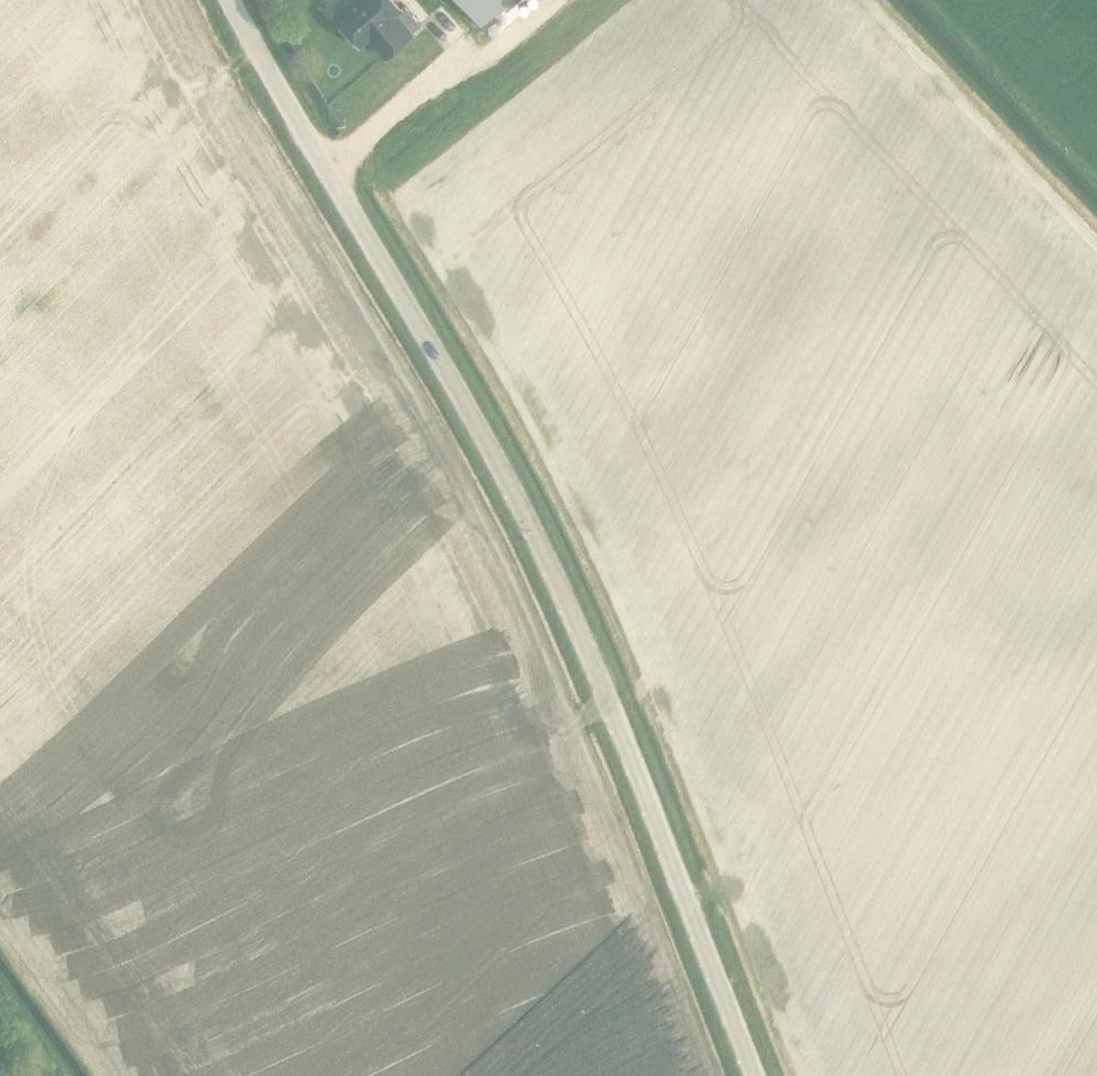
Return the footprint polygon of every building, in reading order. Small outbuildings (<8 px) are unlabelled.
[(333,13),(358,42),(367,35),(384,56),(412,32),(409,30),(420,21),(404,2),(400,6),(395,0),(349,0),(333,13)] [(484,19),(506,0),(468,0),(484,19)] [(9,1066),(0,1053),(0,1072),(9,1066)]
